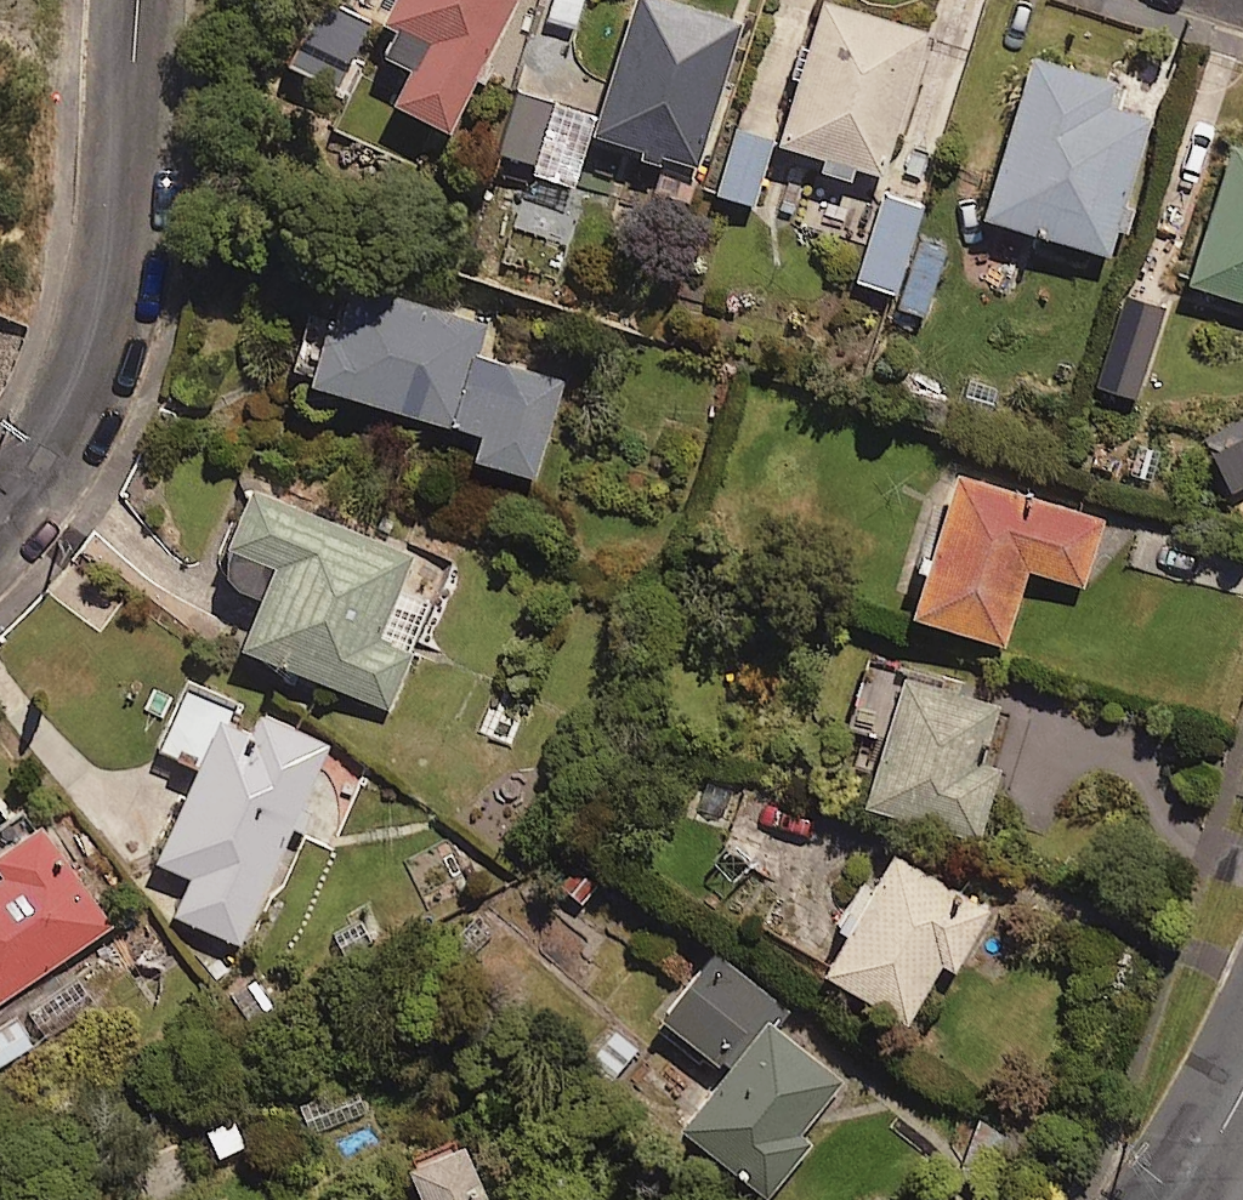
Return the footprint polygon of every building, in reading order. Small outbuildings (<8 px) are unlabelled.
[(324,0),(317,0),(289,52),(341,79),(370,24),(324,0)] [(486,51),(513,0),(388,0),(369,35),(412,58),(395,90),(450,119),(477,69),(484,72),(493,54),(486,51)] [(666,147),(698,157),(742,14),(696,0),(631,0),(593,125),(642,139),(639,147),(663,155),(666,147)] [(854,163),(884,173),(932,26),(854,0),(819,0),(774,137),(824,153),(820,165),(850,175),(854,163)] [(1138,195),(1126,191),(1151,113),(1109,99),(1117,74),(1038,48),(986,208),(1108,247),(1116,223),(1127,227),(1138,195)] [(557,87),(520,76),(499,146),(536,157),(557,87)] [(772,135),(733,124),(713,188),(752,199),(772,135)] [(1237,137),(1190,273),(1242,291),(1242,139),(1237,137)] [(924,204),(885,191),(856,273),(895,287),(924,204)] [(540,473),(571,378),(479,348),(489,317),(348,270),(332,317),(312,310),(294,365),(483,427),(475,451),(540,473)] [(1166,300),(1125,288),(1097,380),(1139,392),(1166,300)] [(960,465),(917,603),(1008,632),(1030,563),(1085,581),(1107,511),(960,465)] [(415,549),(256,480),(216,570),(263,591),(242,638),(389,702),(435,595),(401,580),(415,549)] [(1002,691),(876,652),(854,722),(885,732),(865,796),(979,831),(1000,764),(981,758),(1002,691)] [(320,810),(303,802),(330,743),(197,681),(168,745),(200,760),(157,854),(192,870),(174,910),(239,940),(292,827),(308,835),(320,810)] [(24,799),(0,817),(0,1000),(111,918),(24,799)] [(989,905),(887,844),(838,925),(844,929),(824,962),(908,1013),(943,954),(956,961),(989,905)] [(711,960),(656,1020),(703,1063),(711,1054),(728,1069),(684,1118),(764,1192),(811,1141),(798,1128),(842,1080),(711,960)] [(19,1013),(0,1024),(0,1061),(35,1041),(19,1013)] [(641,1046),(615,1022),(587,1053),(614,1077),(641,1046)] [(463,1131),(407,1154),(426,1199),(492,1199),(463,1131)]
